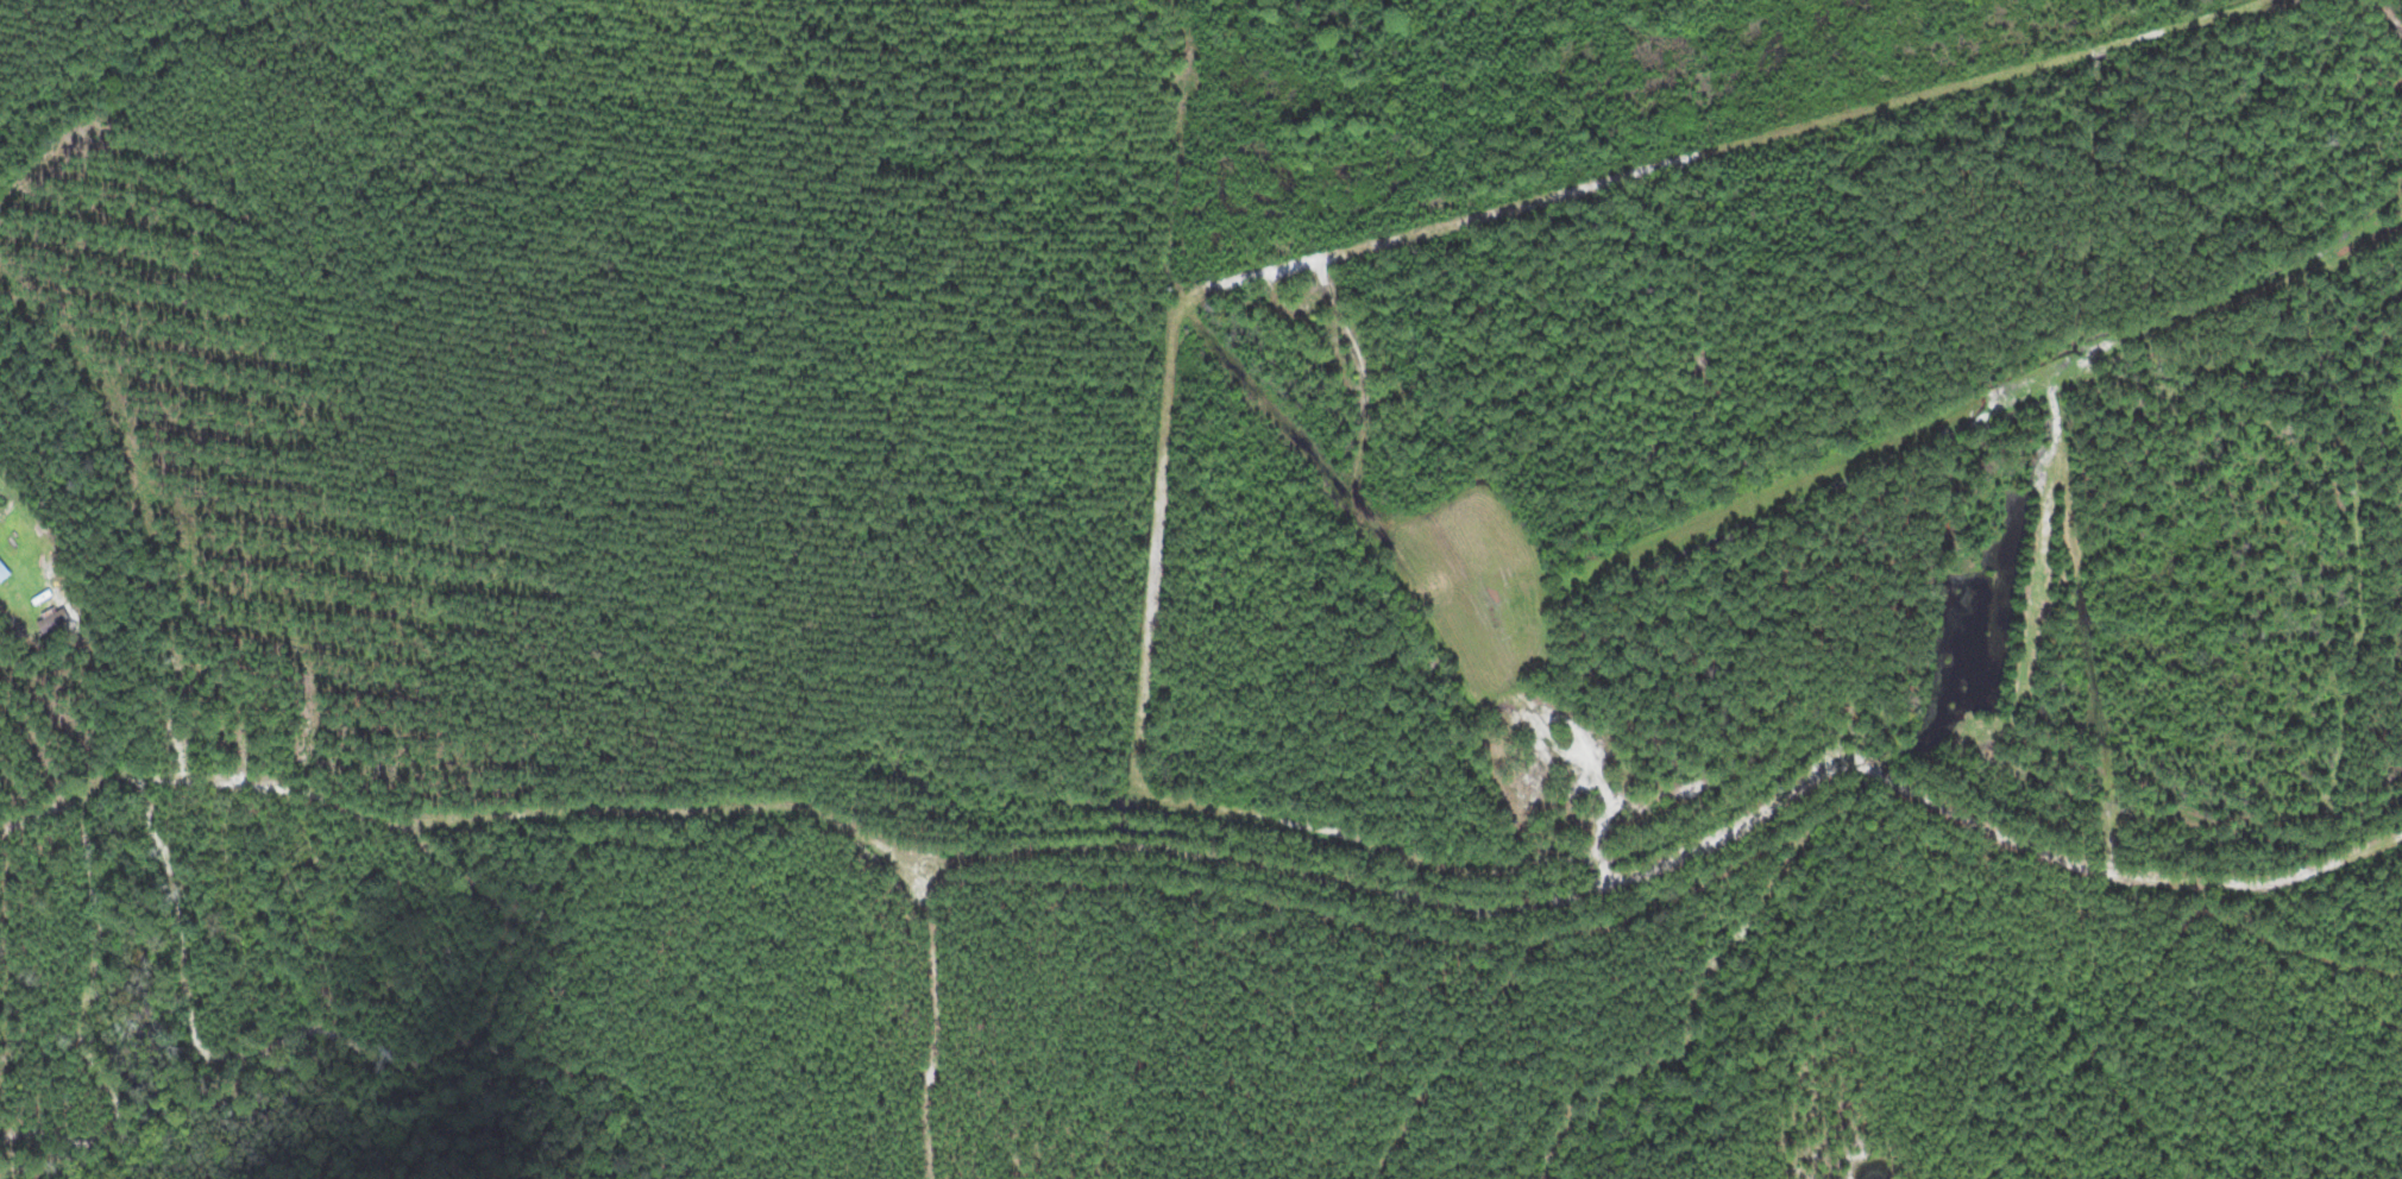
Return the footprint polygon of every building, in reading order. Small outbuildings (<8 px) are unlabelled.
[(66,630),(62,612),(37,616),(40,634),(66,630)]
